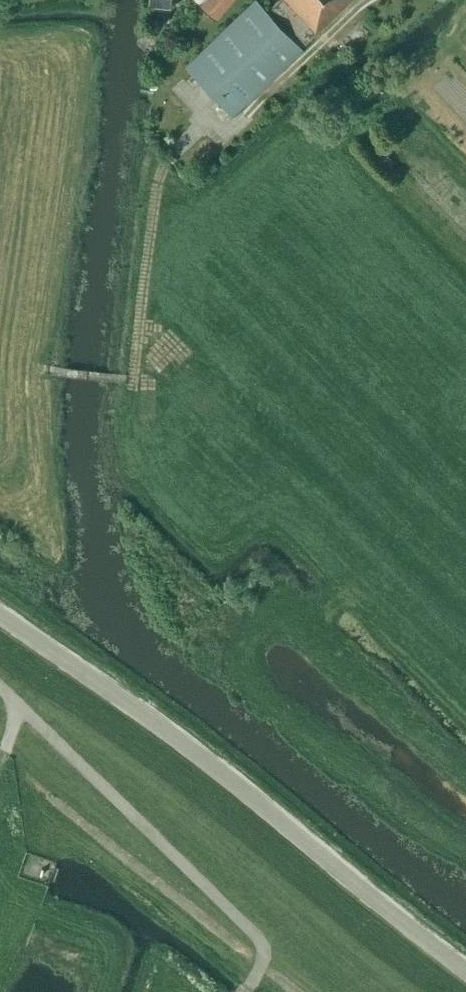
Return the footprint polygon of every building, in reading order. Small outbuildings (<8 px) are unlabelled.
[(148,6),(170,9),(171,0),(148,0),(148,6)] [(266,11),(256,0),(187,66),(232,113),(301,47),(266,11)] [(216,16),(231,0),(205,0),(202,3),(216,16)] [(316,33),(350,0),(285,0),(316,33)]
